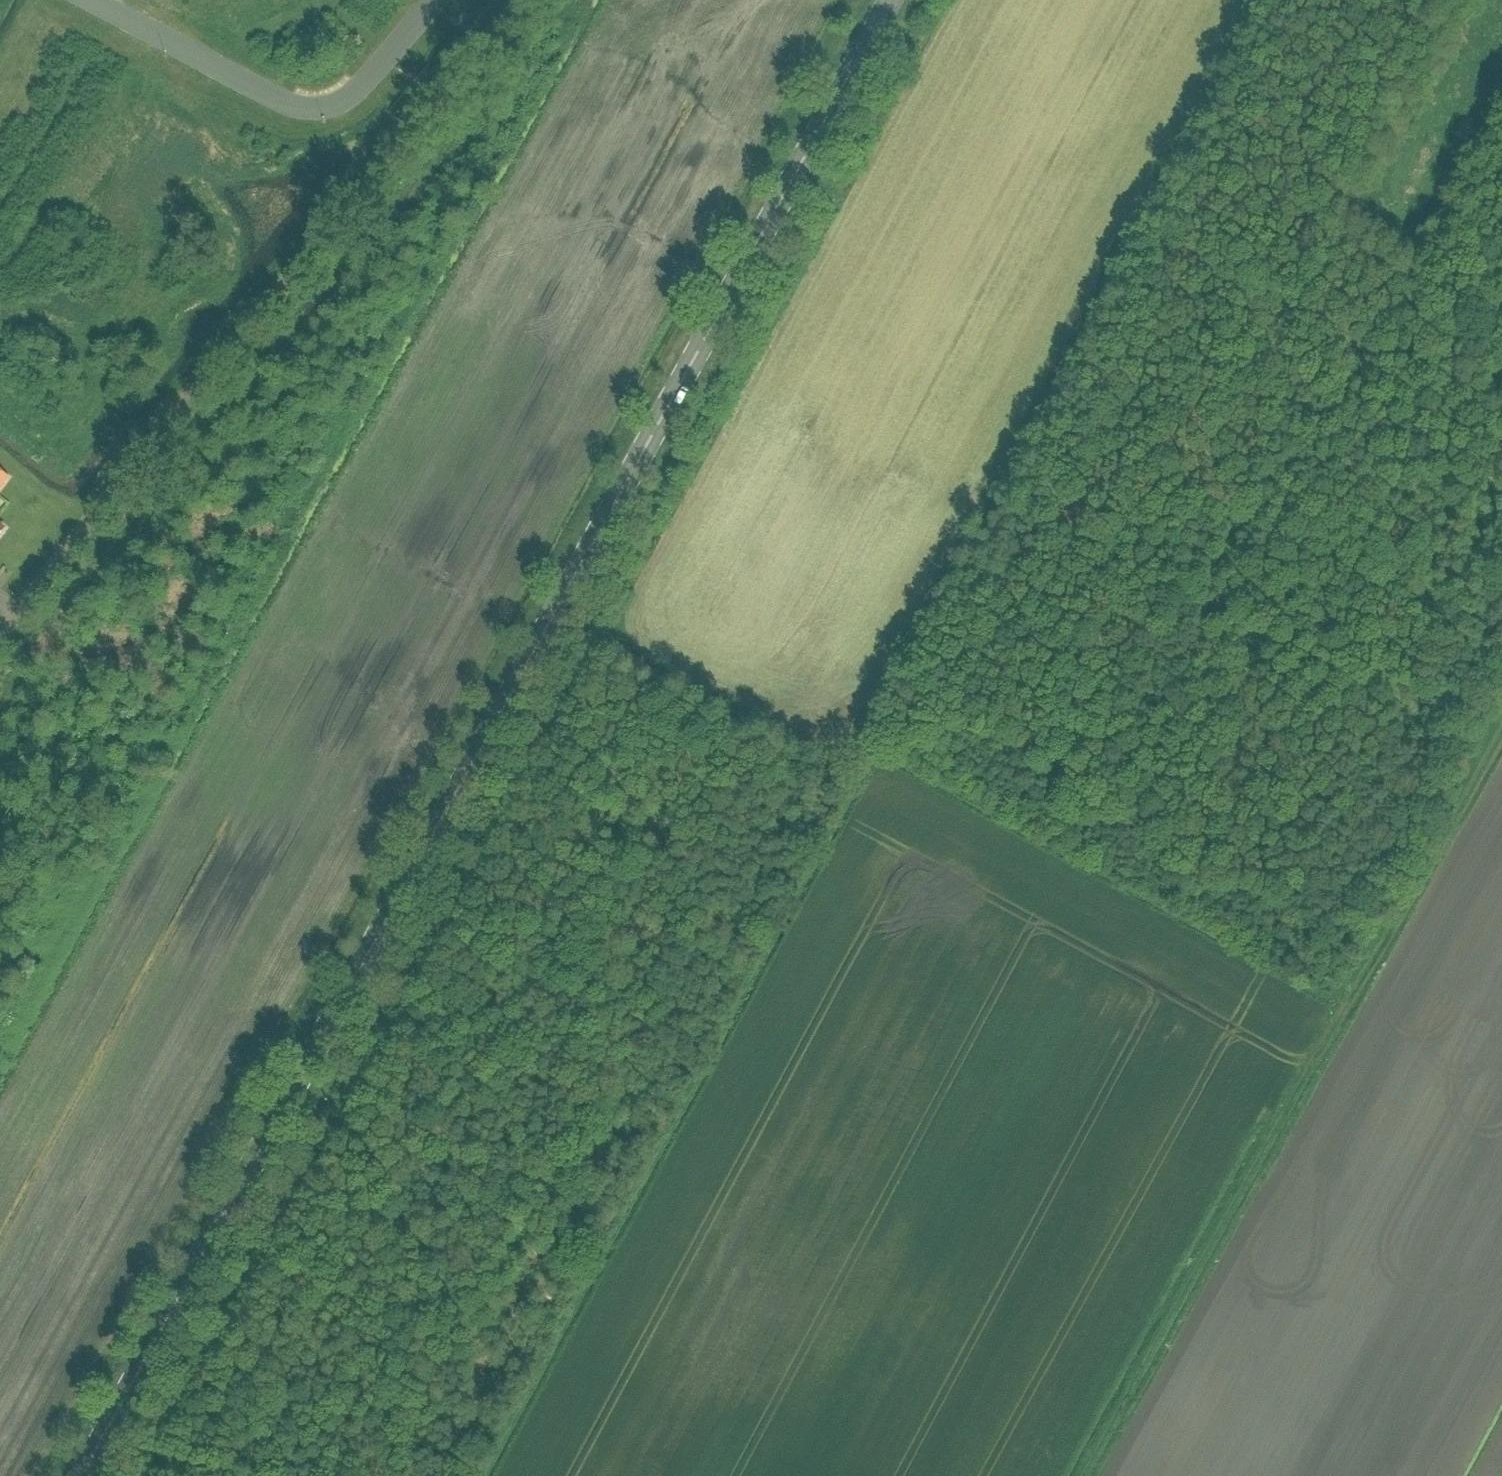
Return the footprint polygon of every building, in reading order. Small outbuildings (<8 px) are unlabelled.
[(10,478),(0,470),(0,490),(10,478)]
